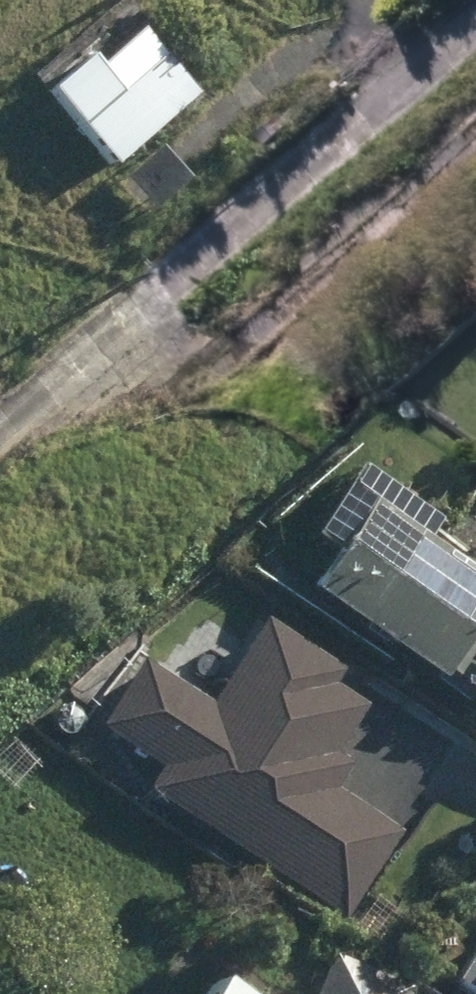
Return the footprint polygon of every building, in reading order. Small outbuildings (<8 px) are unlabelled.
[(61,93),(124,167),(204,99),(172,61),(131,98),(100,60),(61,93)] [(475,690),(475,567),(438,541),(450,523),(373,472),(326,540),(351,557),(327,591),(454,679),(457,676),(475,690)] [(157,792),(347,919),(403,838),(339,795),(357,769),(340,757),(371,711),(339,688),(350,674),(276,624),(217,710),(152,666),(111,729),(172,770),(157,792)] [(461,993),(475,993),(475,964),(459,992),(461,993)] [(411,993),(344,967),(333,993),(411,993)] [(235,981),(226,993),(254,993),(235,981)]
